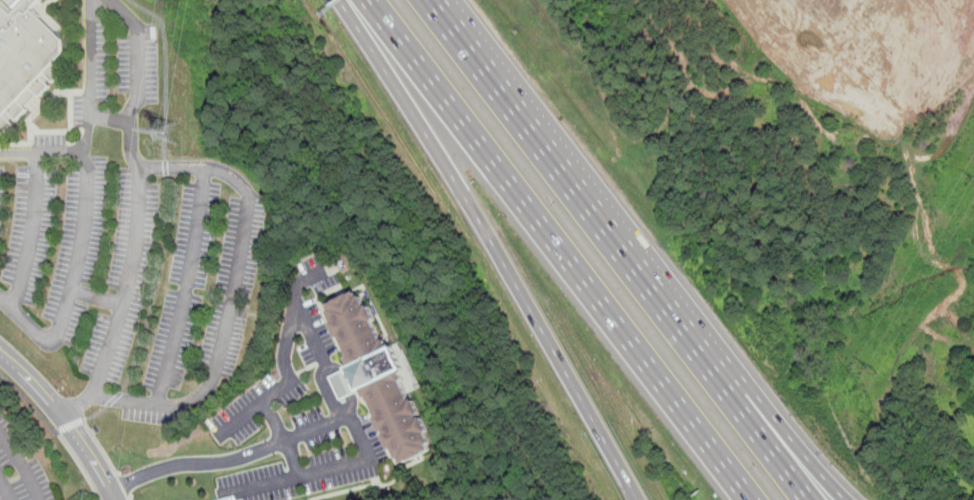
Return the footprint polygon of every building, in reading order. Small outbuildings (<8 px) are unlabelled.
[(5,133),(65,71),(56,63),(64,54),(65,39),(33,9),(42,0),(27,0),(12,14),(0,2),(0,129),(5,133)] [(16,10),(26,0),(18,0),(12,6),(16,10)] [(333,304),(335,308),(332,310),(337,321),(334,322),(341,337),(344,335),(355,356),(351,358),(355,366),(330,377),(341,401),(366,389),(370,398),(373,397),(383,416),(380,418),(387,433),(389,431),(390,433),(388,434),(395,449),(398,448),(403,459),(407,458),(409,463),(435,450),(433,445),(436,444),(431,433),(434,431),(427,416),(424,418),(423,415),(425,414),(418,400),(416,401),(406,381),(409,379),(406,373),(410,371),(396,343),(393,345),(390,339),(387,340),(378,320),(381,319),(374,305),(371,305),(365,295),(362,296),(360,290),(354,294),(353,293),(339,299),(340,301),(333,304)]
